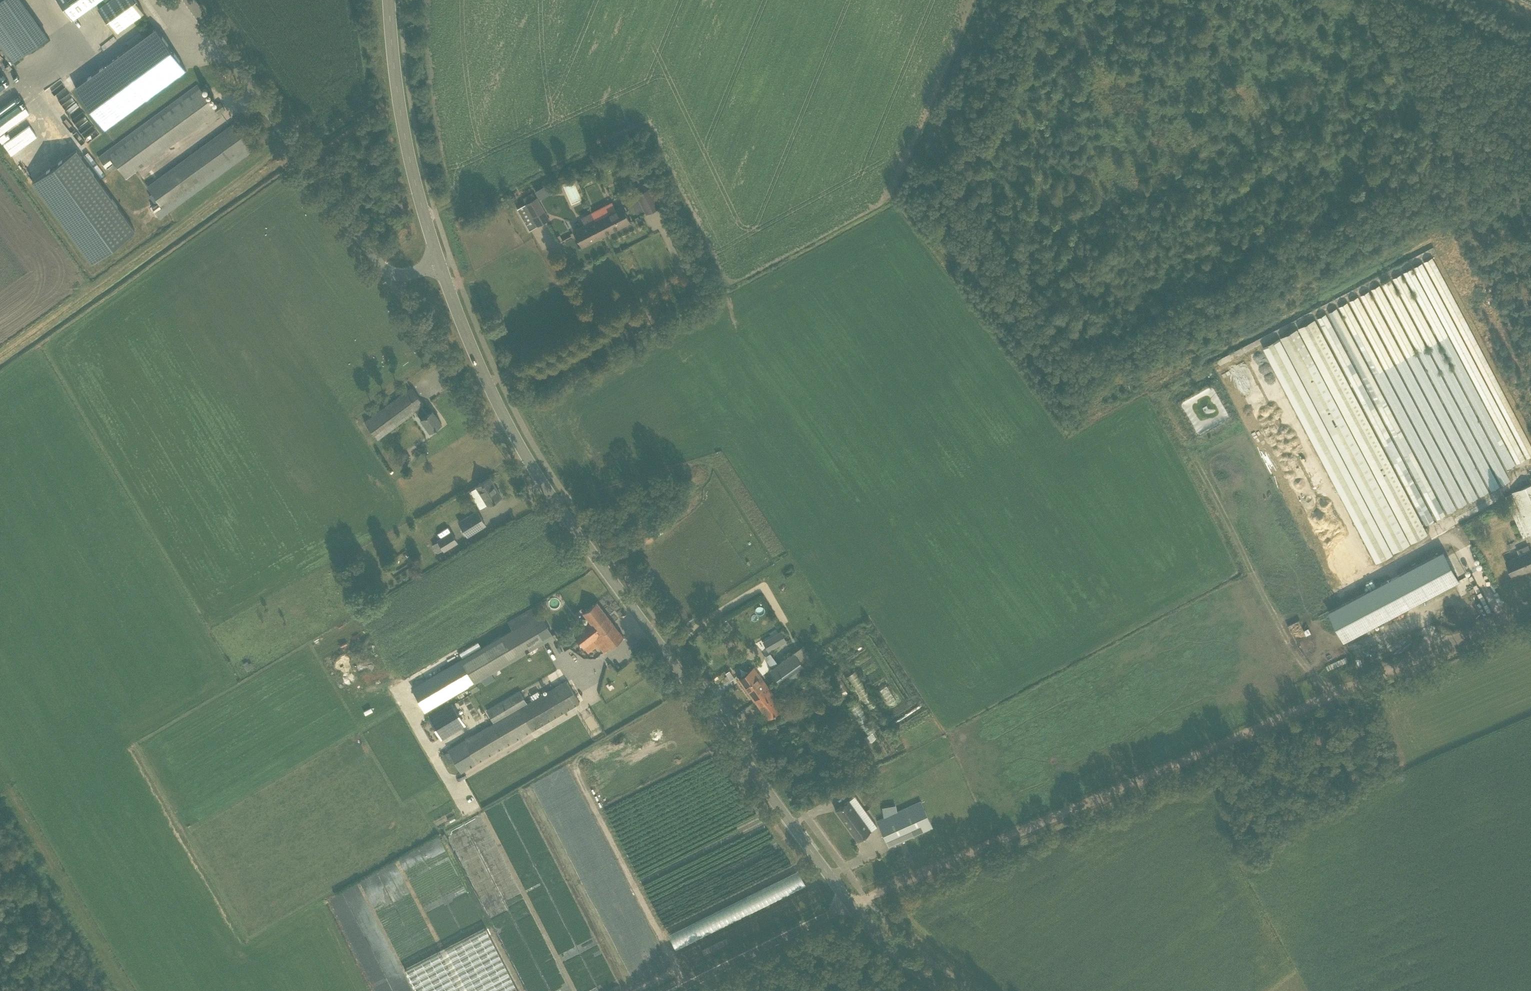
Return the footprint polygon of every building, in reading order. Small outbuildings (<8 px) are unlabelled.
[(12,61),(47,36),(21,0),(0,0),(0,44),(12,61)] [(72,19),(98,0),(58,0),(72,19)] [(97,7),(115,32),(144,11),(136,0),(108,0),(97,7)] [(156,28),(77,86),(106,126),(185,68),(156,28)] [(21,104),(9,86),(5,89),(0,81),(0,119),(21,104)] [(109,154),(101,160),(110,172),(119,166),(126,177),(134,170),(216,111),(218,113),(225,108),(220,102),(214,107),(200,87),(116,149),(109,154)] [(88,114),(70,126),(74,132),(92,120),(88,114)] [(31,142),(25,133),(34,126),(28,117),(10,129),(6,122),(0,126),(0,140),(11,155),(31,142)] [(146,187),(163,210),(250,146),(233,123),(146,187)] [(83,133),(89,141),(99,133),(93,125),(83,133)] [(76,149),(32,181),(90,261),(135,228),(99,180),(76,149)] [(636,194),(646,213),(659,207),(650,187),(648,187),(646,182),(634,188),(637,193),(636,194)] [(541,198),(553,192),(549,183),(537,190),(541,198)] [(523,205),(517,208),(529,230),(535,226),(523,205)] [(593,212),(604,234),(629,221),(621,205),(609,211),(606,205),(593,212)] [(573,230),(582,246),(604,234),(593,212),(582,218),(585,224),(573,230)] [(1423,262),(1527,458),(1530,455),(1530,445),(1432,257),(1423,262)] [(1422,263),(1414,268),(1517,463),(1525,459),(1422,263)] [(1412,268),(1403,272),(1507,468),(1515,464),(1412,268)] [(1401,274),(1392,279),(1501,485),(1510,481),(1401,274)] [(1390,279),(1382,284),(1491,491),(1499,486),(1390,279)] [(1380,285),(1371,289),(1480,496),(1489,492),(1380,285)] [(1369,291),(1361,296),(1469,502),(1478,498),(1369,291)] [(1358,297),(1349,301),(1459,508),(1467,503),(1358,297)] [(1348,302),(1339,307),(1448,513),(1457,508),(1348,302)] [(1336,308),(1328,313),(1437,519),(1445,515),(1336,308)] [(1326,314),(1317,318),(1426,525),(1435,520),(1326,314)] [(1315,319),(1298,328),(1411,543),(1428,534),(1315,319)] [(1297,329),(1280,337),(1378,521),(1394,552),(1410,544),(1297,329)] [(1279,338),(1262,347),(1375,562),(1376,563),(1393,554),(1392,553),(1279,338)] [(1257,350),(1240,359),(1353,574),(1370,565),(1257,350)] [(1237,360),(1221,369),(1333,584),(1350,575),(1237,360)] [(1181,404),(1186,412),(1190,409),(1188,405),(1200,398),(1202,400),(1210,395),(1215,402),(1218,400),(1208,386),(1181,404)] [(364,421),(377,438),(415,410),(420,418),(430,431),(442,423),(432,409),(427,413),(422,406),(424,404),(411,387),(364,421)] [(404,456),(398,460),(402,466),(408,462),(404,456)] [(476,486),(487,504),(501,496),(490,477),(476,486)] [(1523,537),(1530,534),(1530,485),(1513,492),(1515,496),(1509,498),(1519,522),(1517,523),(1523,537)] [(459,522),(467,535),(485,524),(477,510),(459,522)] [(432,545),(437,553),(443,549),(444,550),(457,542),(451,532),(438,540),(438,541),(432,545)] [(1513,576),(1530,568),(1530,551),(1507,561),(1513,576)] [(1451,584),(1435,555),(1329,611),(1344,641),(1451,584)] [(594,639),(604,652),(623,636),(596,601),(583,612),(590,622),(574,634),(577,639),(583,647),(594,639)] [(513,629),(412,688),(425,710),(481,678),(485,684),(495,678),(492,672),(525,651),(552,635),(535,605),(508,621),(513,629)] [(1298,620),(1289,623),(1295,639),(1304,636),(1298,620)] [(772,642),(765,646),(768,651),(769,651),(786,640),(780,630),(769,637),(772,642)] [(786,657),(769,669),(781,686),(806,669),(794,652),(786,657)] [(247,661),(243,663),(247,670),(251,668),(248,663),(247,661)] [(862,666),(870,680),(880,675),(872,661),(862,666)] [(739,678),(755,700),(760,697),(756,691),(760,689),(759,688),(766,683),(759,674),(754,667),(739,678)] [(729,670),(726,672),(730,679),(734,677),(729,670)] [(448,751),(443,754),(448,763),(454,760),(460,772),(579,702),(566,680),(527,703),(520,691),(486,711),(493,723),(447,749),(448,751)] [(755,700),(768,718),(783,707),(766,683),(759,688),(760,689),(756,691),(760,697),(755,700)] [(826,683),(816,689),(821,699),(827,696),(829,700),(834,698),(832,694),(826,683)] [(804,686),(800,691),(804,695),(809,689),(804,686)] [(802,696),(792,701),(796,708),(806,703),(802,696)] [(451,703),(428,716),(441,738),(464,724),(451,703)] [(819,723),(813,726),(816,731),(817,731),(819,736),(826,732),(821,723),(819,724),(819,723)] [(849,799),(835,809),(857,840),(871,830),(849,799)] [(877,820),(889,846),(905,839),(907,843),(917,839),(915,835),(932,827),(920,801),(877,820)] [(405,970),(416,990),(518,990),(486,928),(405,970)]
